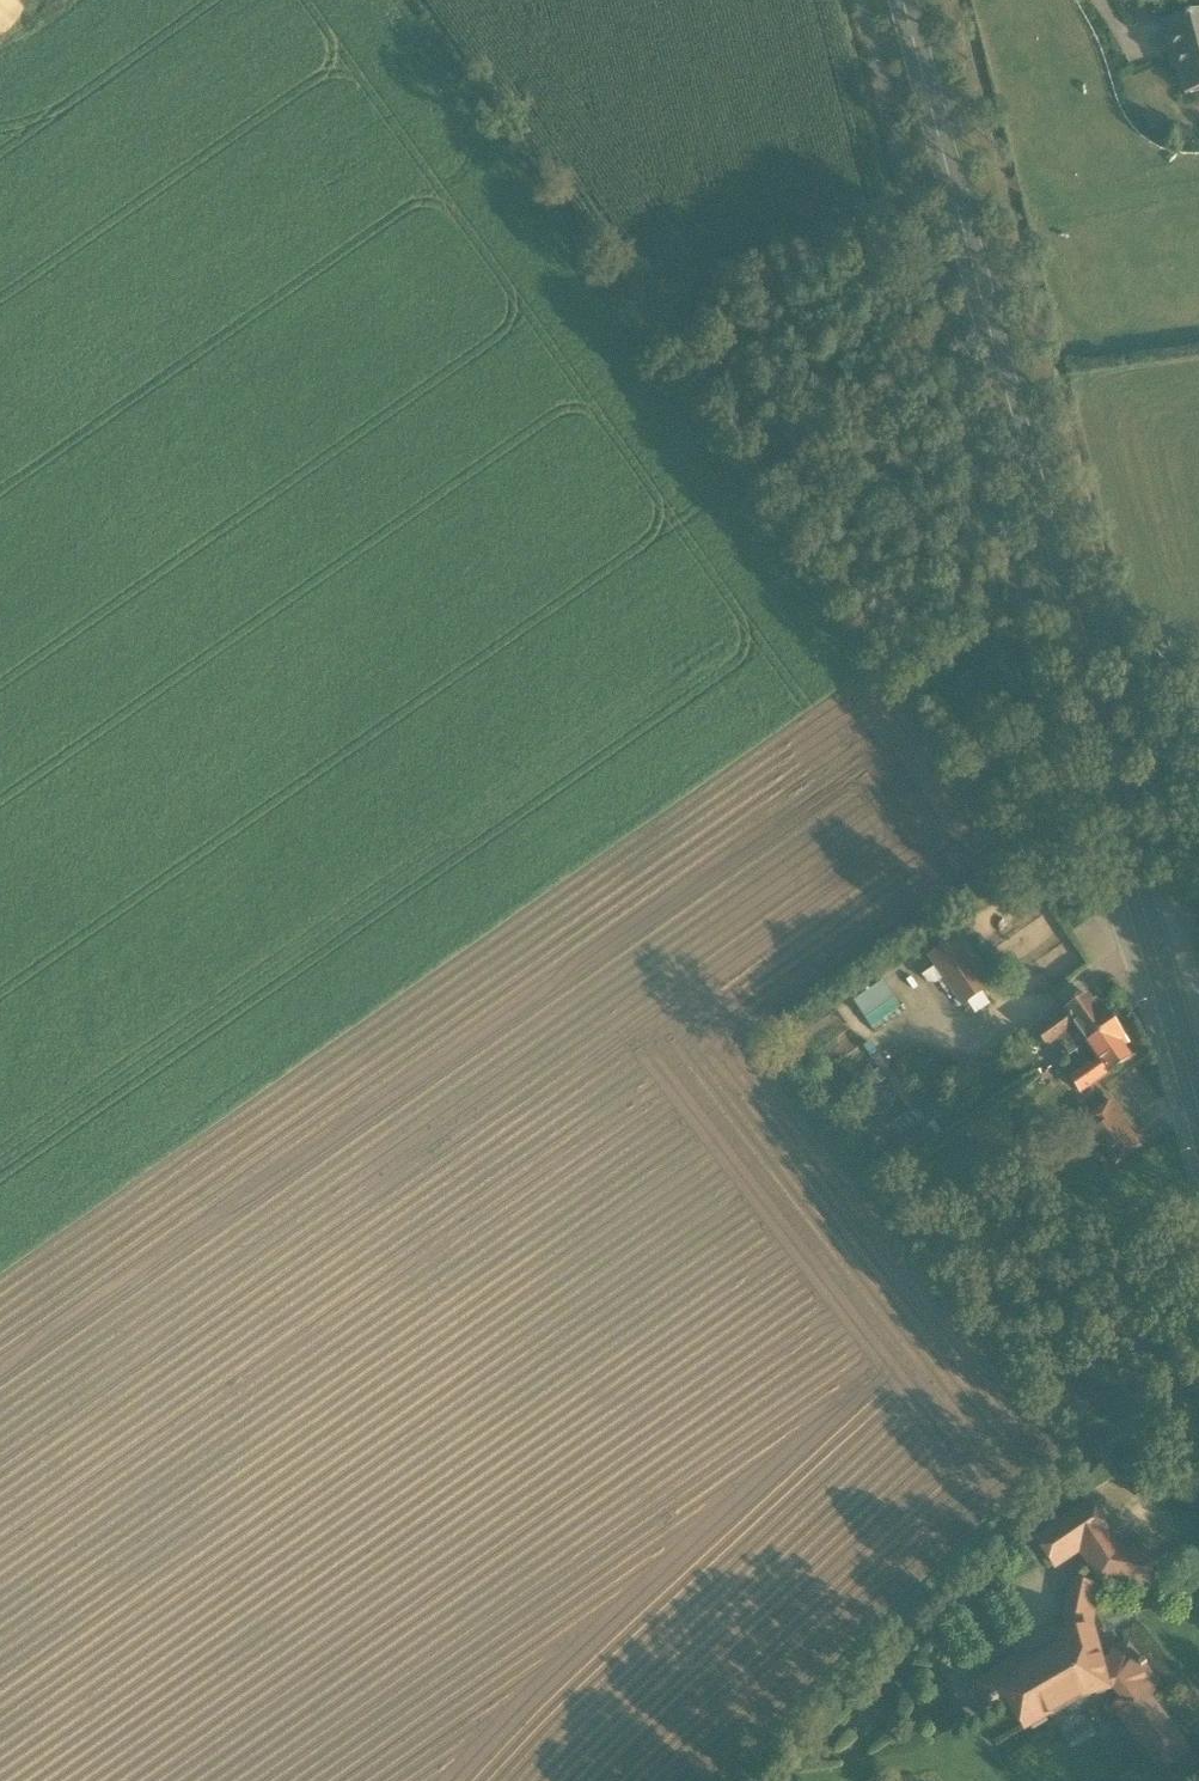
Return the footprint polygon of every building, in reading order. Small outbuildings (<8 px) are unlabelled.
[(20,39),(26,0),(0,0),(0,37),(20,39)] [(1160,22),(1170,60),(1175,59),(1185,95),(1198,91),(1198,12),(1160,22)] [(926,956),(962,1007),(987,989),(952,938),(926,956)] [(883,981),(852,1002),(864,1019),(894,998),(883,981)] [(1086,1043),(1112,1023),(1098,1003),(1092,1007),(1085,997),(1036,1031),(1046,1046),(1056,1039),(1068,1056),(1086,1043)] [(816,1036),(827,1062),(857,1050),(842,1014),(803,1030),(807,1039),(816,1036)] [(1127,1044),(1112,1023),(1086,1043),(1097,1059),(1069,1078),(1079,1093),(1109,1072),(1129,1058),(1121,1048),(1127,1044)] [(893,1164),(930,1141),(905,1100),(868,1124),(893,1164)] [(1140,1147),(1109,1102),(1083,1120),(1115,1165),(1140,1147)] [(1075,1554),(1095,1582),(1116,1588),(1155,1595),(1160,1561),(1116,1551),(1087,1506),(1036,1541),(1054,1568),(1075,1554)] [(1091,1629),(1100,1588),(1070,1581),(1059,1638),(1063,1653),(1024,1675),(1015,1662),(966,1692),(979,1709),(1000,1699),(1022,1735),(1080,1701),(1102,1696),(1154,1767),(1158,1764),(1165,1773),(1188,1754),(1181,1745),(1184,1741),(1150,1699),(1162,1683),(1127,1643),(1111,1649),(1107,1659),(1102,1660),(1093,1629),(1091,1629)]
